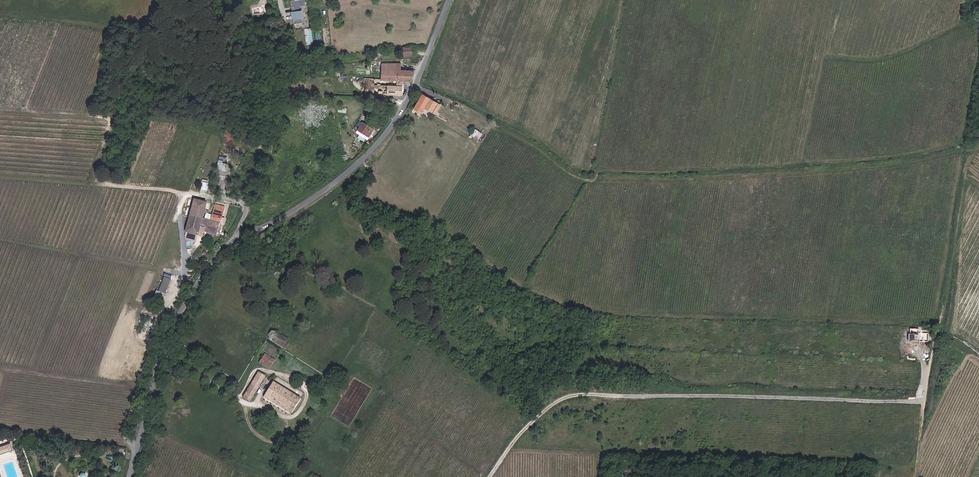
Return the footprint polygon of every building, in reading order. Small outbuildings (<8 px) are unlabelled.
[(291,1),(292,7),(294,7),(294,8),(292,8),(295,24),(304,23),(302,6),(301,0),(299,0),(291,1)] [(307,44),(314,43),(312,28),(305,29),(307,44)] [(399,65),(380,65),(380,81),(396,81),(403,81),(411,81),(413,73),(399,74),(399,65)] [(372,81),(367,81),(367,96),(403,96),(403,81),(396,81),(396,86),(372,86),(372,81)] [(433,112),(439,104),(424,95),(416,109),(425,114),(428,109),(433,112)] [(433,112),(438,115),(443,106),(439,104),(433,112)] [(370,130),(361,124),(357,131),(369,139),(375,130),(372,128),(370,130)] [(472,135),(480,140),(484,133),(476,128),(472,135)] [(229,172),(219,170),(217,181),(227,182),(229,172)] [(125,205),(145,208),(146,196),(126,194),(125,205)] [(212,224),(215,214),(217,207),(197,202),(193,219),(209,224),(212,224)] [(215,214),(225,216),(226,209),(217,207),(215,214)] [(206,234),(220,237),(222,225),(225,226),(226,221),(224,220),(225,216),(215,214),(212,224),(209,224),(207,231),(206,234)] [(203,230),(207,231),(209,224),(193,219),(190,233),(201,237),(203,230)] [(164,301),(173,276),(167,274),(161,291),(158,290),(155,298),(164,301)] [(906,339),(924,340),(924,328),(907,328),(906,339)] [(274,341),(285,348),(290,339),(280,332),(274,341)] [(253,358),(262,364),(267,355),(264,353),(262,356),(256,353),(253,358)] [(238,393),(245,396),(259,373),(252,369),(238,393)] [(285,409),(294,394),(267,379),(257,393),(285,409)] [(0,447),(0,455),(12,452),(10,444),(0,447)]
